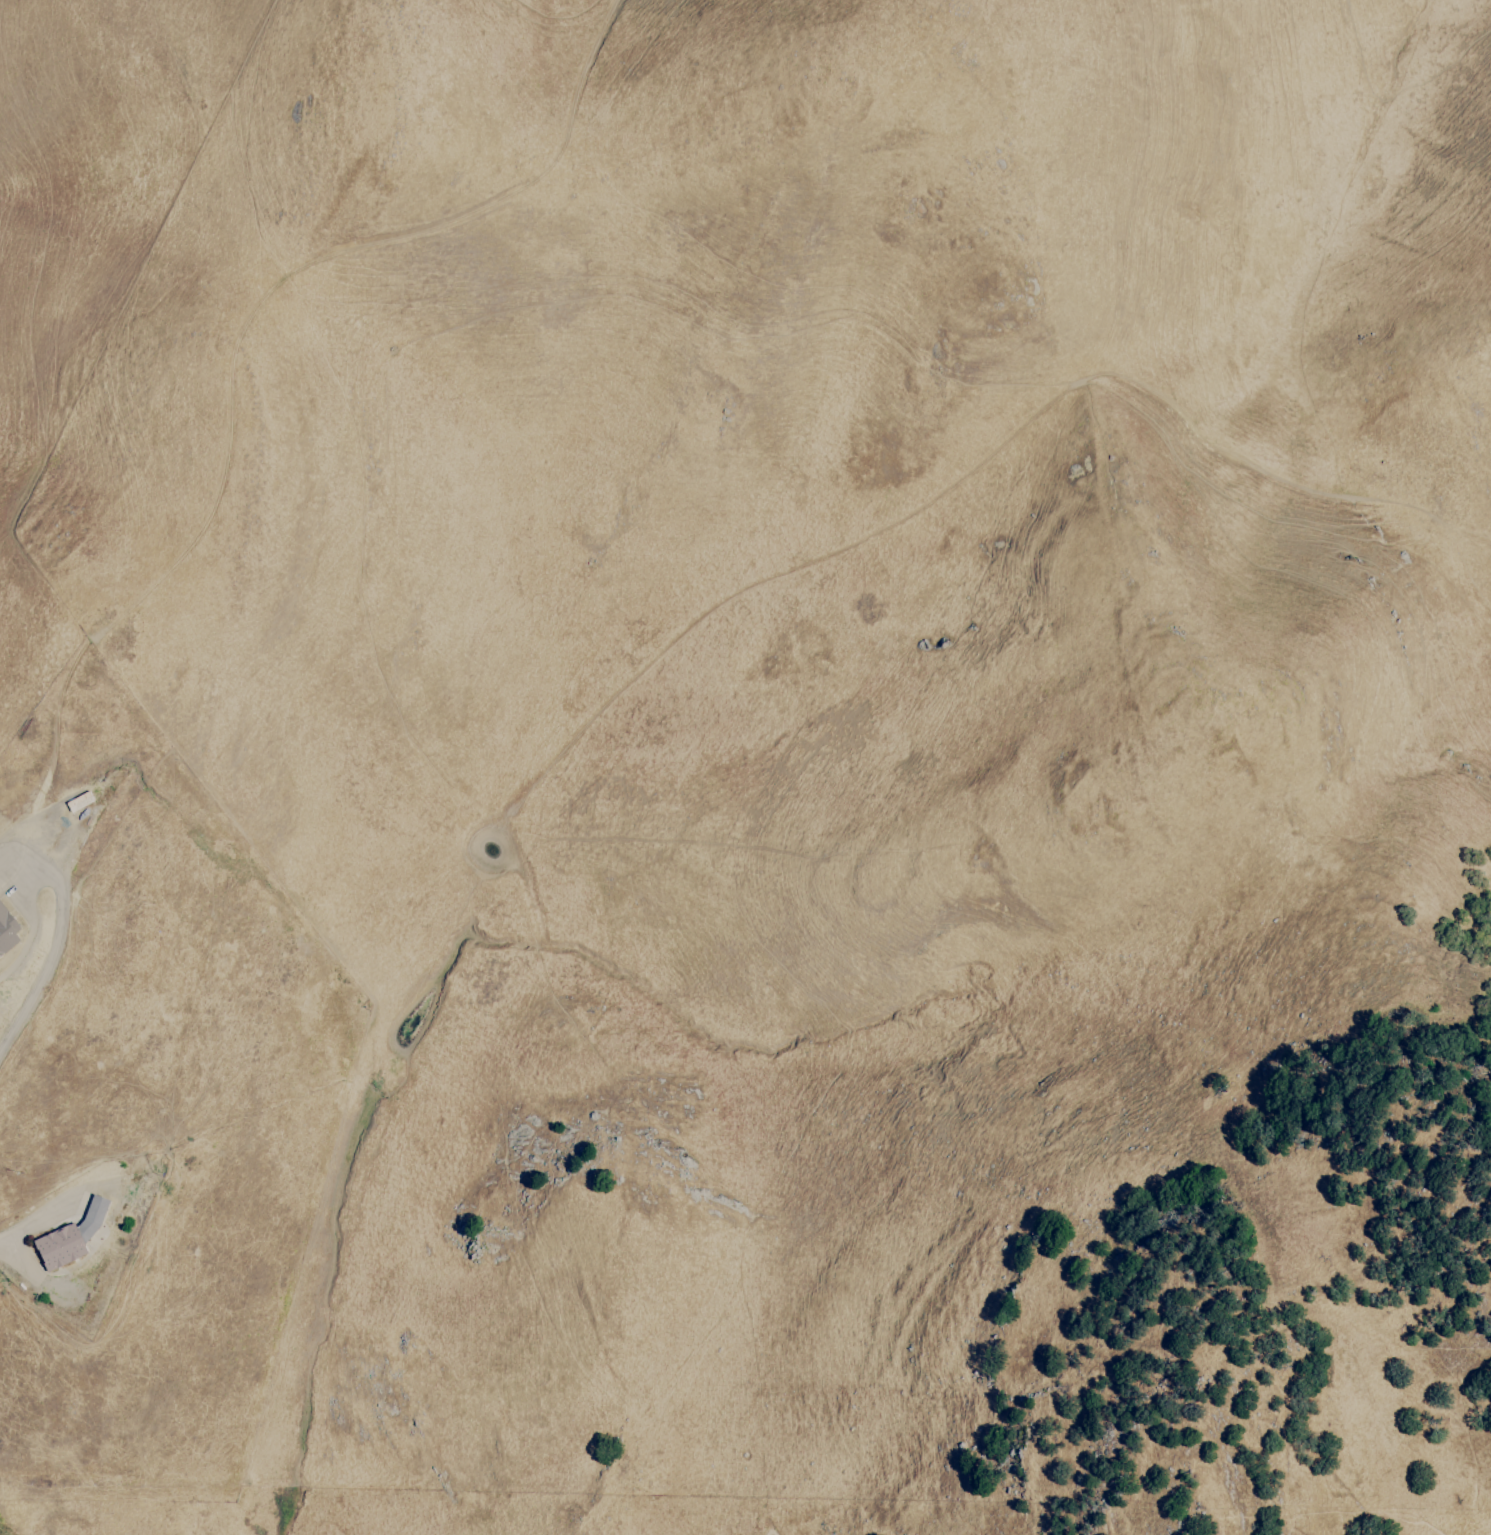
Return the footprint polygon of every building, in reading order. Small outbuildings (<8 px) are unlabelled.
[(24,946),(25,930),(0,898),(0,957),(24,946)] [(32,1242),(49,1280),(92,1258),(89,1245),(104,1227),(114,1203),(97,1195),(89,1216),(78,1230),(32,1242)]
